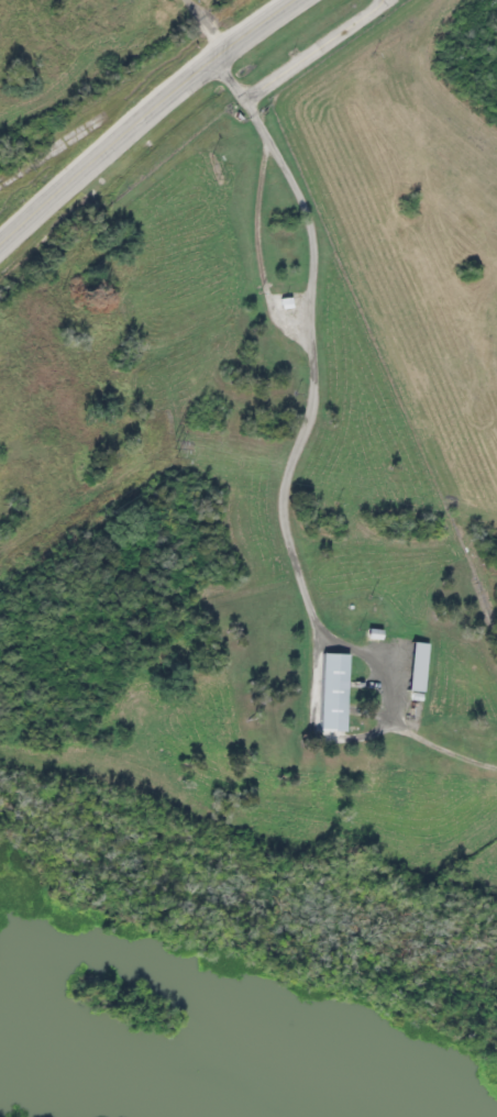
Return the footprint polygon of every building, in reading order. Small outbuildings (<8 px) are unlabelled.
[(402,690),(406,641),(423,642),(419,693),(402,690)] [(316,730),(318,655),(342,655),(340,731),(316,730)]
